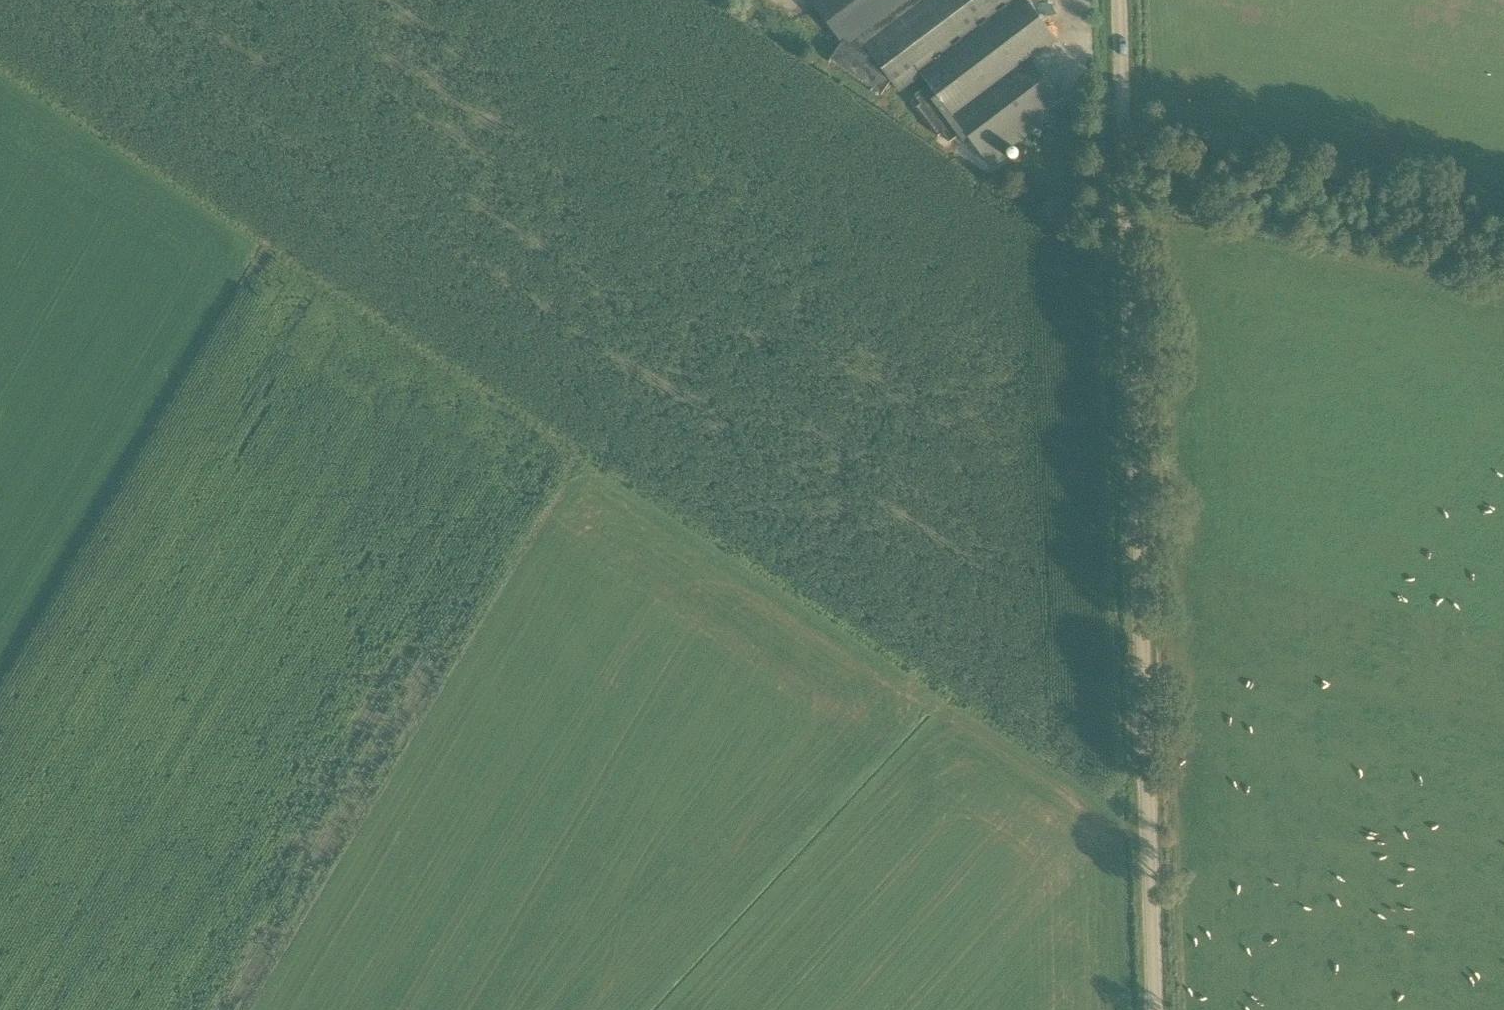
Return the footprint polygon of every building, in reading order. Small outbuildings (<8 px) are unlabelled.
[(906,0),(809,0),(841,44),(843,47),(849,43),(857,37),(906,0)] [(876,63),(877,63),(883,72),(884,73),(881,76),(872,89),(881,95),(891,81),(898,92),(920,75),(927,85),(942,105),(968,139),(987,164),(1065,105),(1030,59),(1056,40),(1026,0),(927,0),(865,47),(876,63)] [(870,87),(881,76),(884,73),(883,72),(877,63),(876,63),(849,43),(843,47),(841,44),(829,61),(871,90),(872,89),(870,87)] [(963,143),(968,139),(942,105),(927,85),(914,96),(921,105),(918,107),(939,136),(942,133),(949,142),(957,136),(963,143)]
